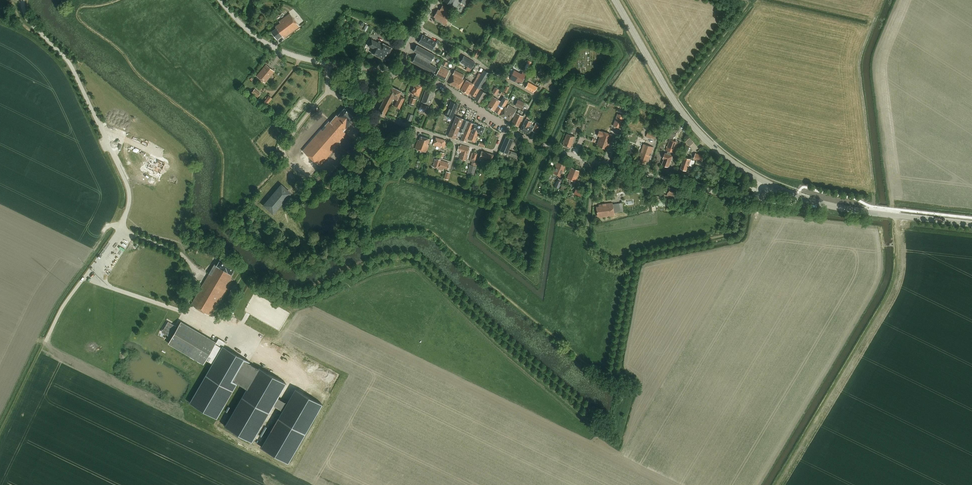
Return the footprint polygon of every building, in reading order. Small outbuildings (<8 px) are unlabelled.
[(438,10),(436,14),(448,21),(451,15),(447,13),(449,9),(442,6),(439,11),(438,10)] [(283,38),(299,27),(290,14),(279,21),(280,23),(275,27),(276,28),(271,32),(277,40),(282,36),(283,38)] [(436,14),(434,18),(435,19),(434,20),(445,26),(448,21),(436,14)] [(426,37),(423,35),(418,43),(432,50),(437,43),(431,39),(426,36),(426,37)] [(385,60),(392,48),(383,43),(382,44),(371,39),(368,46),(374,49),(372,53),(385,60)] [(417,53),(412,62),(412,63),(433,74),(436,69),(436,68),(436,69),(429,65),(434,56),(417,46),(413,52),(414,52),(417,53)] [(478,46),(472,56),(475,57),(481,47),(478,46)] [(448,52),(445,58),(451,61),(454,55),(452,54),(454,51),(450,49),(448,52)] [(460,62),(471,69),(475,62),(464,55),(460,62)] [(264,83),(274,72),(266,65),(256,76),(264,83)] [(444,80),(449,70),(441,66),(436,76),(444,80)] [(521,74),(514,70),(511,69),(508,74),(511,76),(510,79),(514,81),(518,82),(518,80),(521,82),(522,82),(526,74),(522,72),(521,74)] [(462,80),(464,75),(454,70),(452,75),(453,75),(449,84),(459,89),(463,80),(462,80)] [(479,77),(470,94),(475,97),(474,99),(481,103),(486,93),(479,89),(489,73),(483,70),(481,74),(478,72),(476,76),(479,77)] [(490,85),(494,77),(492,76),(489,80),(487,79),(486,83),(490,85)] [(467,95),(473,85),(466,80),(460,91),(467,95)] [(533,92),(538,87),(528,82),(526,81),(523,86),(525,87),(525,88),(531,91),(533,92)] [(417,99),(421,86),(414,84),(411,93),(416,95),(415,98),(417,99)] [(383,100),(376,112),(384,116),(392,98),(397,100),(394,106),(399,109),(404,98),(399,96),(401,91),(390,86),(384,97),(383,96),(381,99),(383,100)] [(429,105),(434,91),(426,88),(421,102),(429,105)] [(261,94),(255,89),(251,93),(257,98),(261,94)] [(493,97),(487,107),(494,112),(500,101),(493,97)] [(503,97),(500,101),(494,112),(499,115),(508,100),(503,97)] [(522,109),(525,103),(518,99),(515,106),(522,109)] [(451,102),(445,115),(449,117),(452,118),(457,105),(451,102)] [(508,115),(512,108),(508,105),(506,108),(504,106),(499,115),(506,119),(508,115)] [(512,116),(516,110),(512,108),(508,115),(506,119),(508,121),(511,116),(512,116)] [(346,128),(354,119),(344,109),(337,117),(336,116),(330,122),(329,121),(325,126),(324,126),(293,161),(311,176),(344,139),(342,137),(349,130),(346,128)] [(518,126),(523,116),(516,113),(511,123),(518,126)] [(624,116),(617,113),(612,125),(619,128),(624,116)] [(455,139),(459,129),(463,119),(456,116),(447,136),(455,139)] [(466,142),(471,130),(473,123),(463,119),(458,131),(460,132),(458,136),(461,137),(461,135),(462,135),(460,140),(466,142)] [(525,119),(520,130),(529,134),(532,129),(528,127),(531,122),(525,119)] [(537,133),(541,124),(536,122),(532,131),(537,133)] [(473,123),(471,130),(472,130),(468,139),(475,142),(478,133),(482,134),(484,128),(473,123)] [(601,131),(598,130),(596,135),(599,136),(596,144),(599,145),(599,146),(604,148),(604,147),(607,148),(609,141),(608,140),(609,138),(610,138),(611,134),(601,131)] [(655,139),(657,133),(648,130),(646,137),(650,139),(651,137),(655,139)] [(669,139),(665,150),(674,153),(678,141),(673,140),(674,136),(675,137),(676,133),(671,131),(668,138),(669,139)] [(570,148),(574,136),(566,134),(564,140),(563,139),(562,143),(563,143),(562,145),(570,148)] [(417,140),(415,149),(426,152),(429,145),(428,145),(430,139),(420,136),(419,140),(417,140)] [(505,137),(500,151),(500,152),(502,153),(501,156),(508,159),(509,156),(512,157),(512,156),(516,157),(518,153),(509,150),(513,140),(505,137)] [(691,146),(696,141),(691,137),(686,141),(691,146)] [(445,140),(435,138),(433,145),(444,148),(446,142),(444,142),(445,140)] [(653,147),(643,144),(639,156),(641,156),(639,162),(645,164),(646,160),(648,161),(653,147)] [(459,147),(457,152),(461,153),(459,159),(465,161),(467,155),(469,148),(461,145),(461,147),(459,147)] [(166,156),(142,146),(135,166),(159,175),(166,156)] [(490,164),(493,155),(481,151),(479,159),(480,159),(480,161),(490,164)] [(668,166),(672,155),(670,155),(671,152),(667,151),(666,153),(665,152),(663,158),(664,158),(662,164),(668,166)] [(696,153),(694,159),(702,162),(704,156),(696,153)] [(688,165),(691,158),(684,156),(681,163),(682,163),(681,168),(686,170),(688,165)] [(447,170),(449,165),(448,165),(448,163),(440,161),(440,160),(437,159),(436,160),(435,160),(432,167),(437,168),(437,169),(443,171),(443,168),(447,170)] [(561,176),(566,166),(557,162),(553,173),(558,175),(557,177),(560,178),(561,176)] [(473,176),(475,167),(469,165),(466,174),(473,176)] [(570,168),(566,178),(574,181),(578,171),(576,170),(572,169),(570,168)] [(172,188),(174,181),(162,177),(159,184),(172,188)] [(640,187),(649,190),(651,184),(643,180),(640,187)] [(292,193),(281,184),(263,205),(273,214),(292,193)] [(565,193),(567,187),(561,184),(558,191),(565,193)] [(664,194),(663,198),(668,199),(669,197),(673,198),(676,189),(669,187),(667,195),(664,194)] [(581,197),(581,195),(582,195),(584,192),(583,192),(580,190),(581,189),(577,188),(576,189),(574,194),(581,197)] [(613,216),(613,214),(613,213),(621,211),(621,207),(620,203),(611,204),(611,202),(598,204),(598,206),(596,206),(595,206),(596,216),(598,216),(599,218),(613,216)] [(211,317),(233,280),(231,279),(232,276),(231,275),(237,266),(222,257),(217,266),(214,265),(191,305),(211,317)] [(176,326),(168,322),(162,332),(170,337),(176,326)] [(216,418),(249,361),(223,346),(226,342),(219,338),(216,342),(181,322),(168,343),(204,364),(206,360),(213,364),(190,403),(216,418)] [(258,367),(249,362),(238,381),(247,387),(225,425),(252,442),(263,424),(272,429),(262,448),(288,463),(323,403),(296,387),(295,388),(285,382),(286,381),(259,366),(258,367)]
